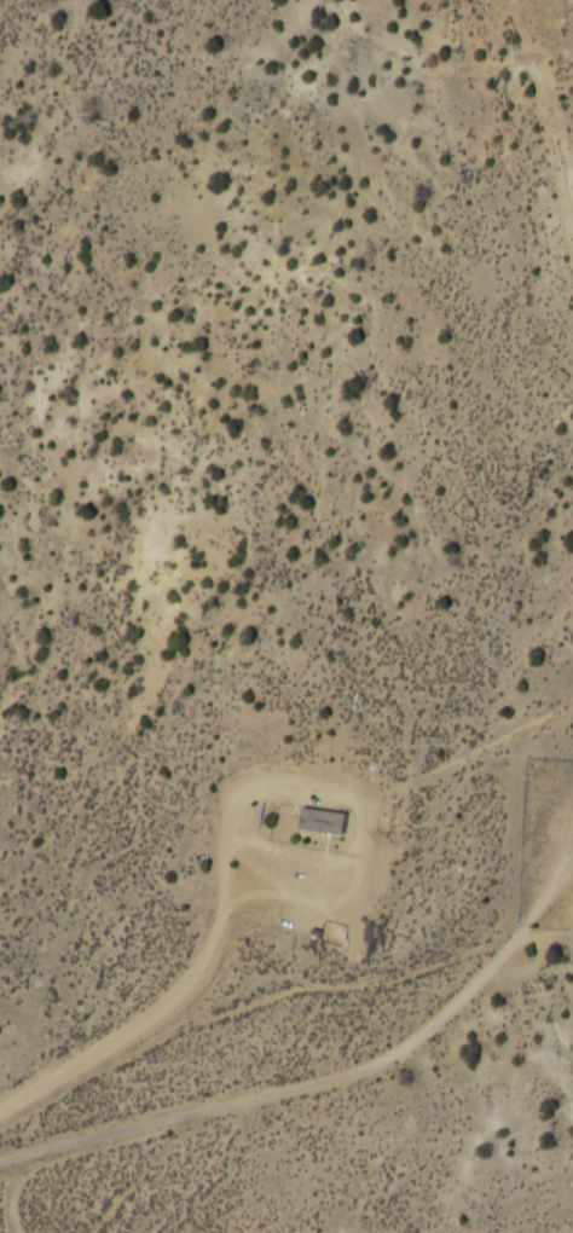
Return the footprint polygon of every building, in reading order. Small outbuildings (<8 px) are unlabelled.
[(288,813),(343,812),(343,798),(288,798),(288,813)]
